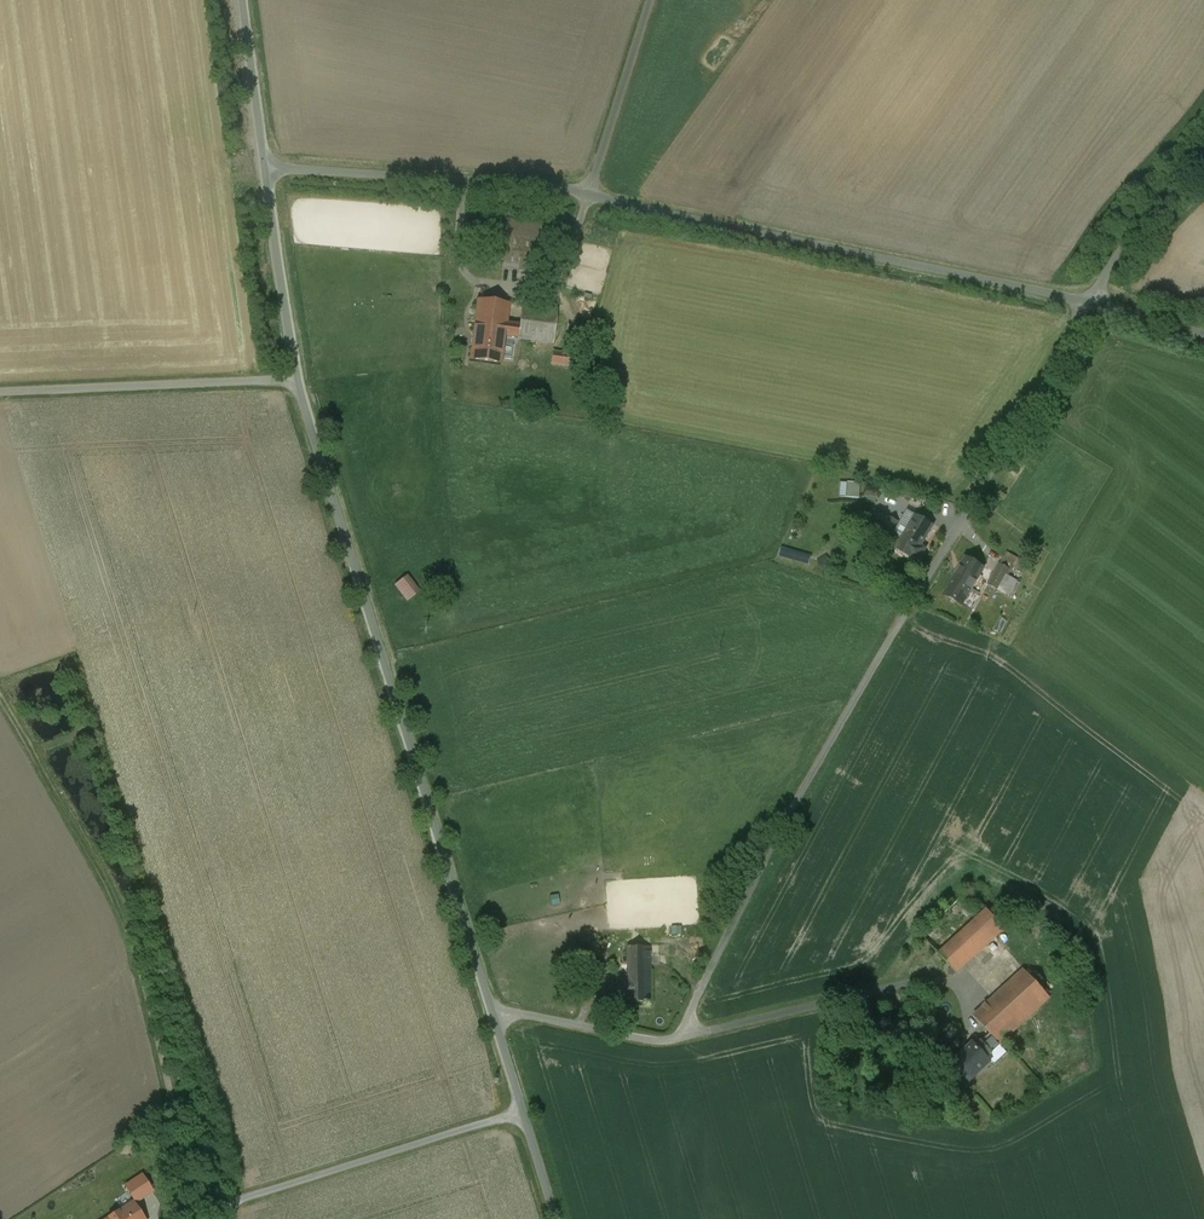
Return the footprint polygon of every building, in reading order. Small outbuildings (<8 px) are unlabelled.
[(500,219),(493,266),(541,273),(548,226),(500,219)] [(479,301),(474,335),(485,336),(485,339),(504,342),(505,336),(518,338),(518,340),(553,345),(558,312),(522,307),(520,326),(506,324),(509,306),(479,301)] [(474,335),(471,360),(501,364),(504,342),(485,339),(485,336),(474,335)] [(554,353),(552,365),(576,368),(580,339),(565,337),(563,354),(554,353)] [(876,511),(868,525),(890,538),(898,524),(876,511)] [(905,539),(898,550),(919,563),(926,549),(922,547),(934,527),(916,517),(904,538),(905,539)] [(1007,554),(989,585),(1009,597),(1017,581),(1008,576),(1017,560),(1007,554)] [(954,580),(972,590),(984,569),(966,559),(954,580)] [(409,575),(395,586),(407,602),(421,591),(409,575)] [(922,935),(939,954),(987,909),(970,890),(922,935)] [(987,909),(939,954),(957,973),(1005,929),(987,909)] [(628,948),(629,974),(651,973),(650,947),(628,948)] [(1025,970),(974,1016),(991,1034),(1001,1045),(1002,1046),(1008,1041),(1006,1039),(1051,998),(1025,970)] [(629,977),(602,978),(603,1002),(629,1001),(629,1003),(651,1002),(651,973),(629,974),(629,977)] [(991,1034),(977,1048),(987,1058),(1001,1045),(991,1034)] [(977,1048),(974,1045),(954,1064),(970,1081),(980,1072),(991,1062),(987,1058),(977,1048)]
